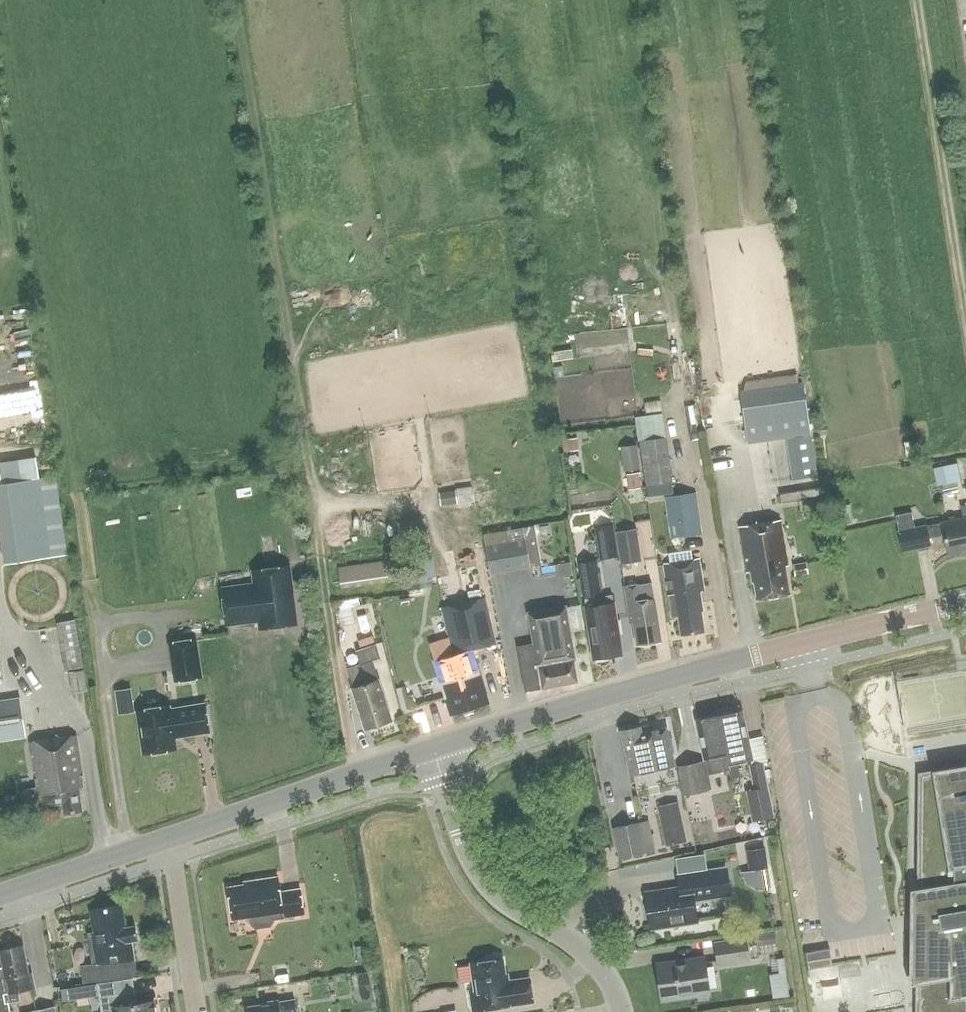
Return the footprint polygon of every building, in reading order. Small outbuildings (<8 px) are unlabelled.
[(746,442),(809,432),(800,381),(798,381),(797,375),(784,377),(786,383),(738,391),(746,442)] [(41,385),(41,378),(1,380),(2,386),(41,385)] [(44,409),(43,386),(0,388),(0,411),(44,409)] [(672,481),(662,413),(635,417),(646,485),(672,481)] [(579,449),(577,437),(564,439),(565,451),(579,449)] [(638,443),(620,446),(624,471),(642,468),(638,443)] [(0,481),(0,492),(9,561),(72,553),(61,473),(44,475),(41,454),(2,460),(5,480),(0,481)] [(957,462),(933,467),(937,486),(942,485),(944,494),(958,491),(957,482),(961,481),(957,462)] [(640,487),(638,473),(626,475),(628,489),(640,487)] [(477,483),(459,485),(461,505),(479,503),(477,483)] [(701,533),(695,492),(664,496),(670,537),(701,533)] [(944,537),(948,555),(965,551),(965,505),(960,506),(963,518),(941,522),(926,525),(914,527),(910,511),(895,515),(899,530),(897,530),(902,552),(930,545),(929,540),(944,537)] [(577,528),(596,526),(594,508),(576,509),(577,528)] [(784,566),(788,566),(780,521),(740,528),(748,573),(751,572),(753,583),(755,583),(758,600),(789,595),(784,566)] [(617,556),(612,524),(594,527),(600,559),(617,556)] [(615,532),(620,564),(641,561),(636,528),(615,532)] [(484,534),(491,574),(530,567),(525,539),(510,541),(508,530),(484,534)] [(337,567),(341,589),(388,582),(385,560),(337,567)] [(698,560),(664,565),(672,617),(678,616),(681,635),(703,631),(699,607),(702,606),(700,597),(698,597),(697,592),(703,591),(698,560)] [(806,562),(793,565),(795,575),(808,573),(806,562)] [(253,583),(221,587),(226,626),(258,622),(259,629),(297,624),(290,566),(251,570),(253,583)] [(484,598),(481,599),(479,590),(480,590),(474,566),(457,569),(462,594),(464,593),(466,602),(442,608),(453,655),(433,661),(451,713),(488,702),(471,650),(495,644),(484,598)] [(580,574),(584,598),(602,596),(599,571),(580,574)] [(421,588),(418,573),(405,575),(408,591),(421,588)] [(654,598),(641,600),(638,582),(624,584),(630,623),(633,623),(636,645),(660,641),(654,598)] [(593,659),(622,654),(614,603),(585,608),(593,659)] [(528,613),(534,644),(518,647),(525,691),(542,688),(577,681),(570,638),(564,606),(528,613)] [(56,622),(64,670),(83,667),(75,619),(56,622)] [(378,680),(371,660),(379,657),(372,635),(357,640),(360,649),(355,650),(360,664),(346,668),(353,688),(351,689),(353,694),(351,695),(356,711),(359,711),(364,726),(368,728),(392,720),(378,679),(378,680)] [(160,680),(185,676),(179,639),(154,643),(160,680)] [(83,669),(68,672),(72,692),(87,690),(83,669)] [(0,700),(0,741),(25,737),(19,697),(0,700)] [(205,704),(169,710),(169,706),(137,711),(144,753),(175,748),(173,735),(182,734),(182,735),(209,731),(205,704)] [(729,770),(728,770),(730,778),(740,776),(737,763),(750,760),(748,749),(749,749),(741,711),(739,711),(738,705),(717,710),(719,715),(726,752),(725,752),(726,753),(721,753),(722,759),(727,758),(728,765),(728,764),(729,770)] [(685,795),(696,792),(709,790),(705,775),(728,770),(729,770),(728,764),(728,765),(727,758),(722,759),(721,753),(726,753),(725,752),(726,752),(719,715),(694,720),(703,760),(705,760),(705,761),(679,766),(685,795)] [(620,730),(630,774),(674,764),(671,751),(673,751),(671,738),(669,739),(666,726),(640,732),(639,726),(620,730)] [(78,788),(84,787),(76,736),(29,743),(36,787),(20,790),(22,803),(39,801),(39,807),(62,803),(64,814),(82,811),(78,788)] [(773,816),(762,762),(749,764),(753,788),(746,789),(752,821),(773,816)] [(916,888),(910,889),(909,985),(915,984),(915,1011),(965,1011),(965,765),(918,772),(916,888)] [(686,841),(682,818),(661,822),(666,845),(686,841)] [(654,851),(649,820),(612,827),(618,857),(654,851)] [(746,850),(749,870),(768,868),(765,847),(746,850)] [(680,890),(646,895),(650,926),(697,919),(694,900),(731,894),(727,869),(678,876),(680,890)] [(228,887),(233,920),(250,917),(251,925),(256,928),(270,926),(273,921),(273,919),(304,915),(300,889),(280,892),(277,877),(254,880),(254,883),(228,887)] [(136,977),(134,961),(131,941),(137,940),(135,926),(126,927),(122,904),(90,910),(94,932),(87,933),(92,965),(81,966),(83,982),(136,977)] [(758,934),(761,954),(778,952),(775,932),(758,934)] [(747,937),(714,942),(717,966),(750,961),(747,937)] [(34,989),(31,972),(28,972),(23,945),(0,950),(0,956),(2,967),(0,967),(0,1011),(10,1011),(8,1002),(19,1000),(18,992),(34,989)] [(829,949),(806,953),(809,969),(832,965),(829,949)] [(470,992),(472,1011),(533,1002),(529,978),(506,982),(502,959),(499,960),(495,956),(486,957),(483,962),(470,964),(474,991),(470,992)] [(775,957),(777,995),(793,994),(791,956),(775,957)] [(704,958),(656,965),(661,1000),(709,993),(704,958)] [(359,984),(371,982),(369,970),(357,972),(359,984)] [(154,1001),(131,1005),(127,979),(97,982),(101,1011),(156,1011),(154,1001)] [(65,1000),(78,1000),(78,983),(65,983),(65,1000)] [(262,1005),(246,1007),(247,1011),(296,1011),(294,1000),(279,1002),(278,1000),(261,1003),(262,1005)]
